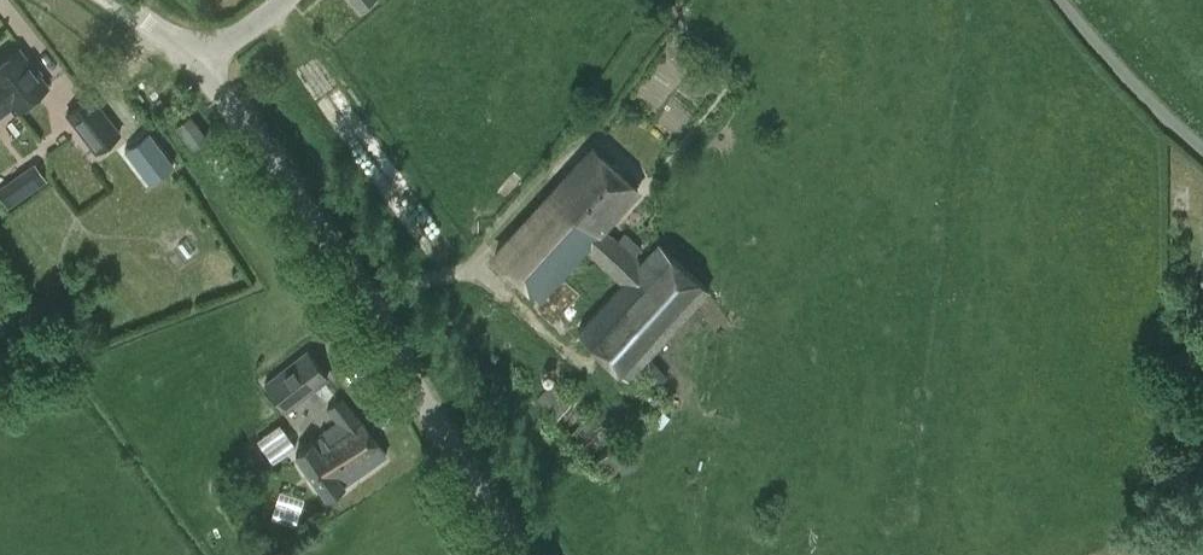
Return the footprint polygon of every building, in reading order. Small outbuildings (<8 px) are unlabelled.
[(361,9),(372,0),(353,0),(361,9)] [(47,86),(17,48),(0,61),(0,113),(12,104),(16,110),(47,86)] [(90,94),(67,112),(96,150),(119,133),(90,94)] [(177,125),(193,146),(206,137),(190,115),(177,125)] [(124,149),(149,182),(173,163),(148,130),(124,149)] [(578,329),(629,376),(710,289),(659,242),(641,262),(635,257),(639,253),(638,252),(643,247),(626,231),(617,241),(602,227),(637,189),(592,147),(495,253),(540,295),(584,247),(622,282),(578,329)] [(0,187),(0,196),(8,207),(47,180),(35,162),(0,187)] [(287,408),(328,376),(307,349),(266,381),(287,408)] [(549,422),(592,464),(598,458),(618,438),(575,395),(574,397),(555,379),(537,397),(556,416),(549,422)] [(295,454),(326,497),(343,484),(342,483),(384,453),(342,395),(326,406),(336,420),(318,432),(320,435),(295,454)] [(282,425),(260,441),(274,462),(297,447),(282,425)] [(272,512),(296,519),(303,494),(278,488),(272,512)]
